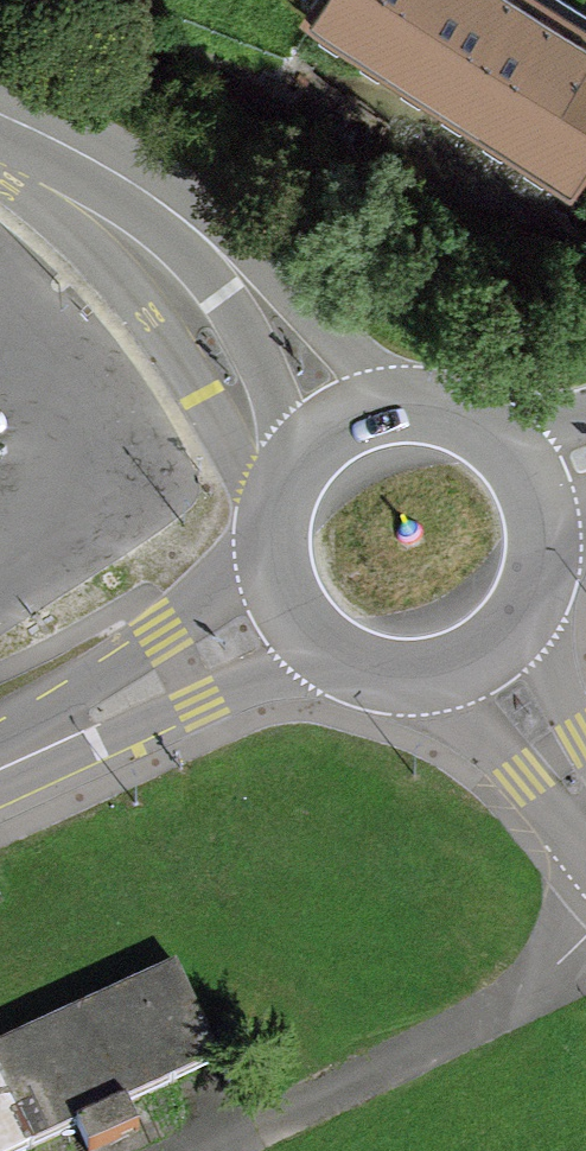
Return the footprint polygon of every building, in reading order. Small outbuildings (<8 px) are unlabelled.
[(322,2),(573,159),(585,138),(585,34),(532,0),(324,0),(322,2)] [(0,1065),(0,1150),(75,1150),(231,1075),(183,976),(0,1065)]
